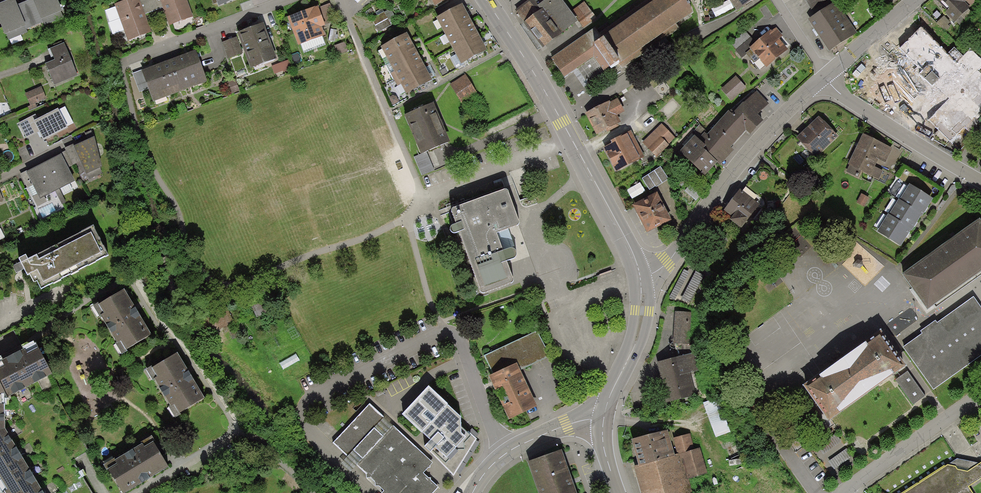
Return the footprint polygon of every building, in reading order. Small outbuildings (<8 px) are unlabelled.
[(0,4),(0,23),(5,35),(6,34),(9,40),(28,33),(26,29),(27,29),(17,5),(15,0),(9,0),(0,4)] [(33,0),(28,0),(17,5),(27,29),(43,22),(33,0)] [(43,22),(44,26),(63,18),(61,12),(62,11),(58,0),(33,0),(43,22)] [(114,4),(128,41),(152,32),(145,14),(140,0),(126,0),(114,4)] [(145,14),(163,8),(160,0),(140,0),(145,14)] [(163,8),(169,25),(193,17),(187,0),(160,0),(163,8)] [(561,0),(546,0),(539,5),(534,0),(531,0),(516,11),(545,48),(578,21),(571,12),(561,0)] [(599,33),(595,28),(551,58),(565,77),(594,57),(603,71),(609,67),(611,70),(620,63),(623,68),(679,29),(676,25),(693,13),(684,0),(646,0),(599,33)] [(729,0),(737,11),(752,0),(729,0)] [(950,9),(945,13),(955,23),(956,21),(960,26),(973,14),(968,9),(970,7),(969,7),(976,0),(940,0),(950,9)] [(837,1),(808,19),(829,51),(857,33),(837,1)] [(596,17),(584,2),(571,12),(578,21),(583,27),(596,17)] [(330,3),(318,8),(325,25),(336,20),(330,3)] [(436,18),(445,34),(471,20),(463,4),(436,18)] [(318,6),(288,18),(298,46),(325,35),(322,27),(325,26),(325,25),(318,8),(318,6)] [(392,27),(382,9),(369,16),(379,34),(392,27)] [(445,34),(452,48),(478,34),(471,20),(445,34)] [(264,23),(237,34),(250,69),(277,59),(272,45),(269,46),(264,32),(266,31),(264,23)] [(783,35),(776,27),(772,31),(771,30),(755,43),(749,48),(751,50),(766,68),(788,49),(779,39),(783,35)] [(921,27),(899,49),(922,72),(918,76),(923,81),(924,80),(932,88),(936,85),(949,98),(927,120),(950,143),(963,129),(969,135),(980,123),(980,73),(979,71),(980,69),(980,59),(970,48),(962,56),(954,48),(947,55),(927,36),(928,34),(921,27)] [(749,48),(755,43),(745,32),(730,44),(742,57),(751,50),(749,48)] [(416,49),(407,33),(381,47),(389,63),(416,49)] [(487,50),(478,34),(452,48),(461,64),(487,50)] [(243,54),(237,37),(222,43),(228,59),(243,54)] [(348,51),(344,42),(335,46),(339,55),(348,51)] [(78,75),(64,43),(50,49),(55,60),(45,64),(55,85),(78,75)] [(416,49),(389,63),(394,72),(391,74),(394,80),(423,64),(416,49)] [(168,61),(180,92),(207,82),(195,51),(168,61)] [(889,62),(886,59),(876,70),(879,73),(862,91),(886,115),(895,105),(891,101),(896,95),(909,82),(911,81),(890,61),(889,62)] [(292,69),(289,60),(272,66),(274,74),(283,71),(283,72),(292,69)] [(180,92),(168,61),(143,70),(141,71),(148,89),(153,102),(180,92)] [(423,64),(394,80),(397,86),(401,84),(406,94),(432,81),(423,64)] [(141,71),(143,70),(142,70),(132,73),(139,92),(148,89),(141,71)] [(465,75),(450,85),(462,104),(478,94),(465,75)] [(736,76),(721,89),(731,100),(746,87),(736,76)] [(240,91),(236,79),(226,82),(230,94),(240,91)] [(923,96),(909,82),(896,95),(913,113),(923,103),(919,100),(923,96)] [(24,93),(30,106),(27,107),(29,111),(37,107),(35,104),(46,99),(41,86),(24,93)] [(757,91),(744,102),(758,115),(768,104),(757,91)] [(610,101),(585,113),(596,135),(606,130),(607,132),(619,126),(618,124),(621,122),(617,115),(624,112),(618,98),(610,102),(610,101)] [(758,115),(744,102),(732,115),(729,111),(707,134),(704,132),(698,139),(706,147),(704,149),(718,162),(720,165),(734,151),(731,147),(746,131),(750,135),(764,121),(758,115)] [(421,154),(421,155),(427,153),(450,142),(433,103),(404,116),(421,154)] [(38,119),(33,122),(39,132),(43,141),(68,129),(58,109),(38,119)] [(38,119),(35,115),(19,123),(26,138),(39,132),(33,122),(38,119)] [(839,136),(820,116),(797,138),(816,157),(839,136)] [(642,143),(656,157),(675,138),(661,124),(642,143)] [(603,148),(616,172),(640,160),(627,134),(611,142),(612,144),(603,148)] [(893,149),(863,134),(848,165),(850,166),(847,171),(858,177),(861,171),(879,180),(883,171),(875,167),(878,160),(885,163),(893,149)] [(698,139),(694,136),(679,152),(705,176),(718,162),(704,149),(706,147),(698,139)] [(102,168),(94,137),(82,143),(73,147),(86,174),(87,174),(89,179),(102,174),(101,168),(102,168)] [(73,147),(82,143),(81,141),(65,148),(66,151),(61,153),(61,155),(67,168),(80,162),(73,147)] [(434,170),(427,153),(421,155),(421,154),(414,157),(422,176),(434,170)] [(61,155),(44,163),(58,190),(75,182),(67,168),(61,155)] [(40,199),(58,190),(44,163),(30,171),(26,173),(33,185),(40,199)] [(669,179),(660,167),(642,179),(650,190),(655,186),(656,187),(669,179)] [(26,173),(30,171),(29,170),(20,174),(27,188),(33,185),(26,173)] [(933,199),(909,184),(900,200),(923,215),(933,199)] [(760,205),(739,190),(724,211),(732,217),(730,220),(741,228),(748,219),(749,220),(760,205)] [(519,224),(519,223),(508,193),(508,192),(506,191),(504,191),(453,209),(452,210),(451,211),(451,212),(456,225),(453,226),(451,227),(450,228),(450,229),(450,232),(451,234),(453,235),(455,235),(459,234),(480,293),(481,294),(482,295),(484,295),(512,285),(513,284),(514,282),(514,281),(507,263),(514,260),(516,258),(517,255),(517,253),(515,251),(514,250),(512,249),(503,252),(497,235),(499,234),(501,232),(518,227),(519,226),(519,224)] [(657,193),(633,205),(647,233),(671,220),(657,193)] [(869,198),(861,194),(856,203),(864,207),(869,198)] [(922,217),(923,215),(900,200),(899,199),(889,215),(913,230),(921,216),(922,217)] [(913,230),(889,215),(888,214),(877,232),(901,246),(910,231),(912,232),(913,230)] [(927,310),(980,273),(980,221),(980,220),(902,275),(927,310)] [(108,256),(93,228),(28,261),(26,257),(19,261),(27,277),(30,276),(34,284),(37,282),(41,291),(53,285),(53,286),(61,282),(60,281),(88,267),(96,263),(108,256)] [(152,336),(124,290),(99,306),(104,314),(100,317),(117,344),(121,342),(126,351),(152,336)] [(973,297),(937,323),(935,321),(921,332),(922,334),(903,348),(933,390),(980,356),(980,308),(973,297)] [(251,305),(257,318),(270,312),(264,299),(251,305)] [(691,313),(675,312),(674,344),(692,344),(692,334),(691,334),(691,313)] [(549,356),(537,331),(484,356),(493,375),(517,364),(520,370),(549,356)] [(881,331),(804,387),(829,422),(906,366),(881,331)] [(0,361),(0,384),(7,398),(52,376),(36,344),(0,361)] [(177,354),(152,369),(157,378),(154,380),(171,407),(174,405),(180,415),(205,399),(177,354)] [(693,354),(656,363),(666,403),(696,396),(691,373),(698,372),(693,354)] [(499,399),(527,386),(520,370),(517,364),(493,375),(489,377),(499,399)] [(907,372),(896,380),(913,404),(925,396),(907,372)] [(527,386),(499,399),(509,421),(537,408),(527,386)] [(448,406),(429,387),(402,416),(421,434),(422,433),(431,441),(425,448),(430,453),(432,451),(445,464),(471,436),(461,427),(461,418),(448,406)] [(718,397),(703,403),(716,438),(730,433),(718,397)] [(369,404),(333,443),(384,491),(382,492),(434,492),(439,488),(424,473),(433,463),(369,404)] [(0,432),(0,482),(27,466),(5,431),(0,432)] [(667,431),(631,441),(639,467),(674,456),(667,431)] [(690,434),(673,438),(677,455),(679,454),(680,455),(695,450),(690,434)] [(122,492),(127,492),(169,468),(153,443),(145,448),(143,445),(115,462),(117,465),(108,471),(122,492)] [(700,448),(695,450),(680,455),(688,480),(708,473),(700,448)] [(527,462),(538,492),(577,492),(562,450),(527,462)] [(634,469),(642,492),(692,492),(688,480),(680,455),(679,454),(677,455),(674,456),(639,467),(634,469)] [(969,487),(980,479),(980,463),(980,464),(957,459),(905,492),(973,492),(969,487)] [(0,482),(0,491),(1,492),(43,492),(27,466),(0,482)]
